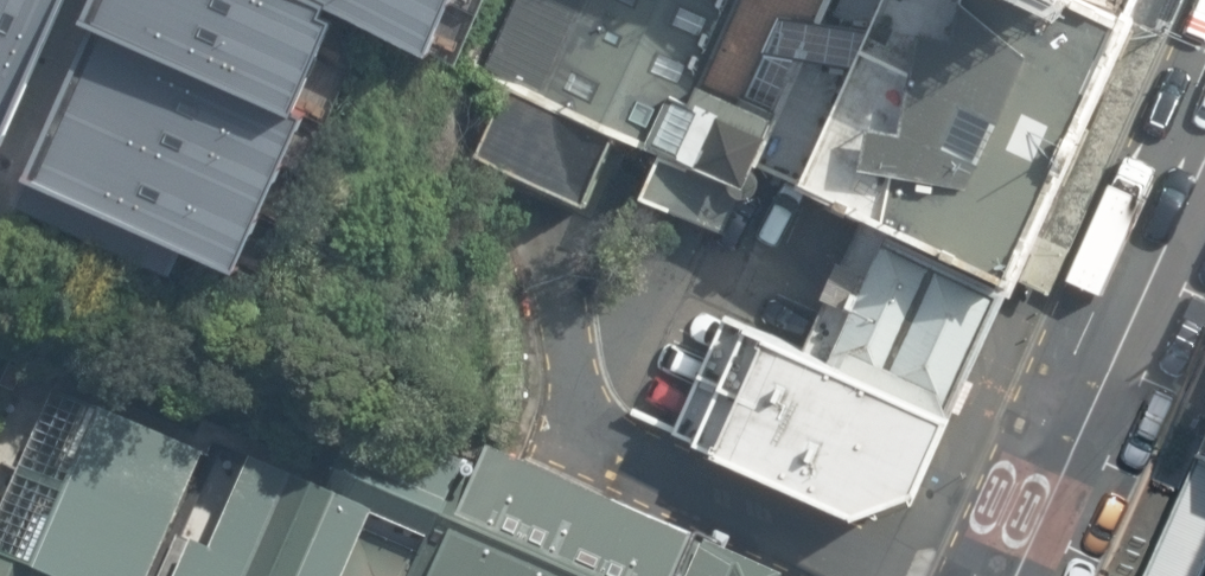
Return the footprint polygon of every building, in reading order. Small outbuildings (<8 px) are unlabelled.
[(70,0),(0,0),(0,151),(70,0)] [(98,27),(299,116),(339,22),(325,16),(329,5),(320,0),(96,0),(86,22),(98,27)] [(329,5),(434,54),(459,0),(320,0),(329,5)] [(468,71),(503,88),(475,153),(594,210),(627,138),(667,156),(648,197),(723,233),(829,0),(499,0),(468,71)] [(1122,0),(885,0),(802,178),(860,208),(1011,276),(1134,6),(1122,0)] [(299,116),(98,27),(29,179),(237,274),(305,119),(299,116)] [(1011,276),(860,208),(796,346),(946,419),(1011,276)] [(796,346),(731,315),(673,433),(860,511),(915,490),(924,473),(946,419),(796,346)] [(591,489),(359,408),(326,484),(12,370),(0,396),(0,575),(765,575),(591,489)] [(1200,453),(1145,575),(1204,575),(1204,441),(1200,453)]
